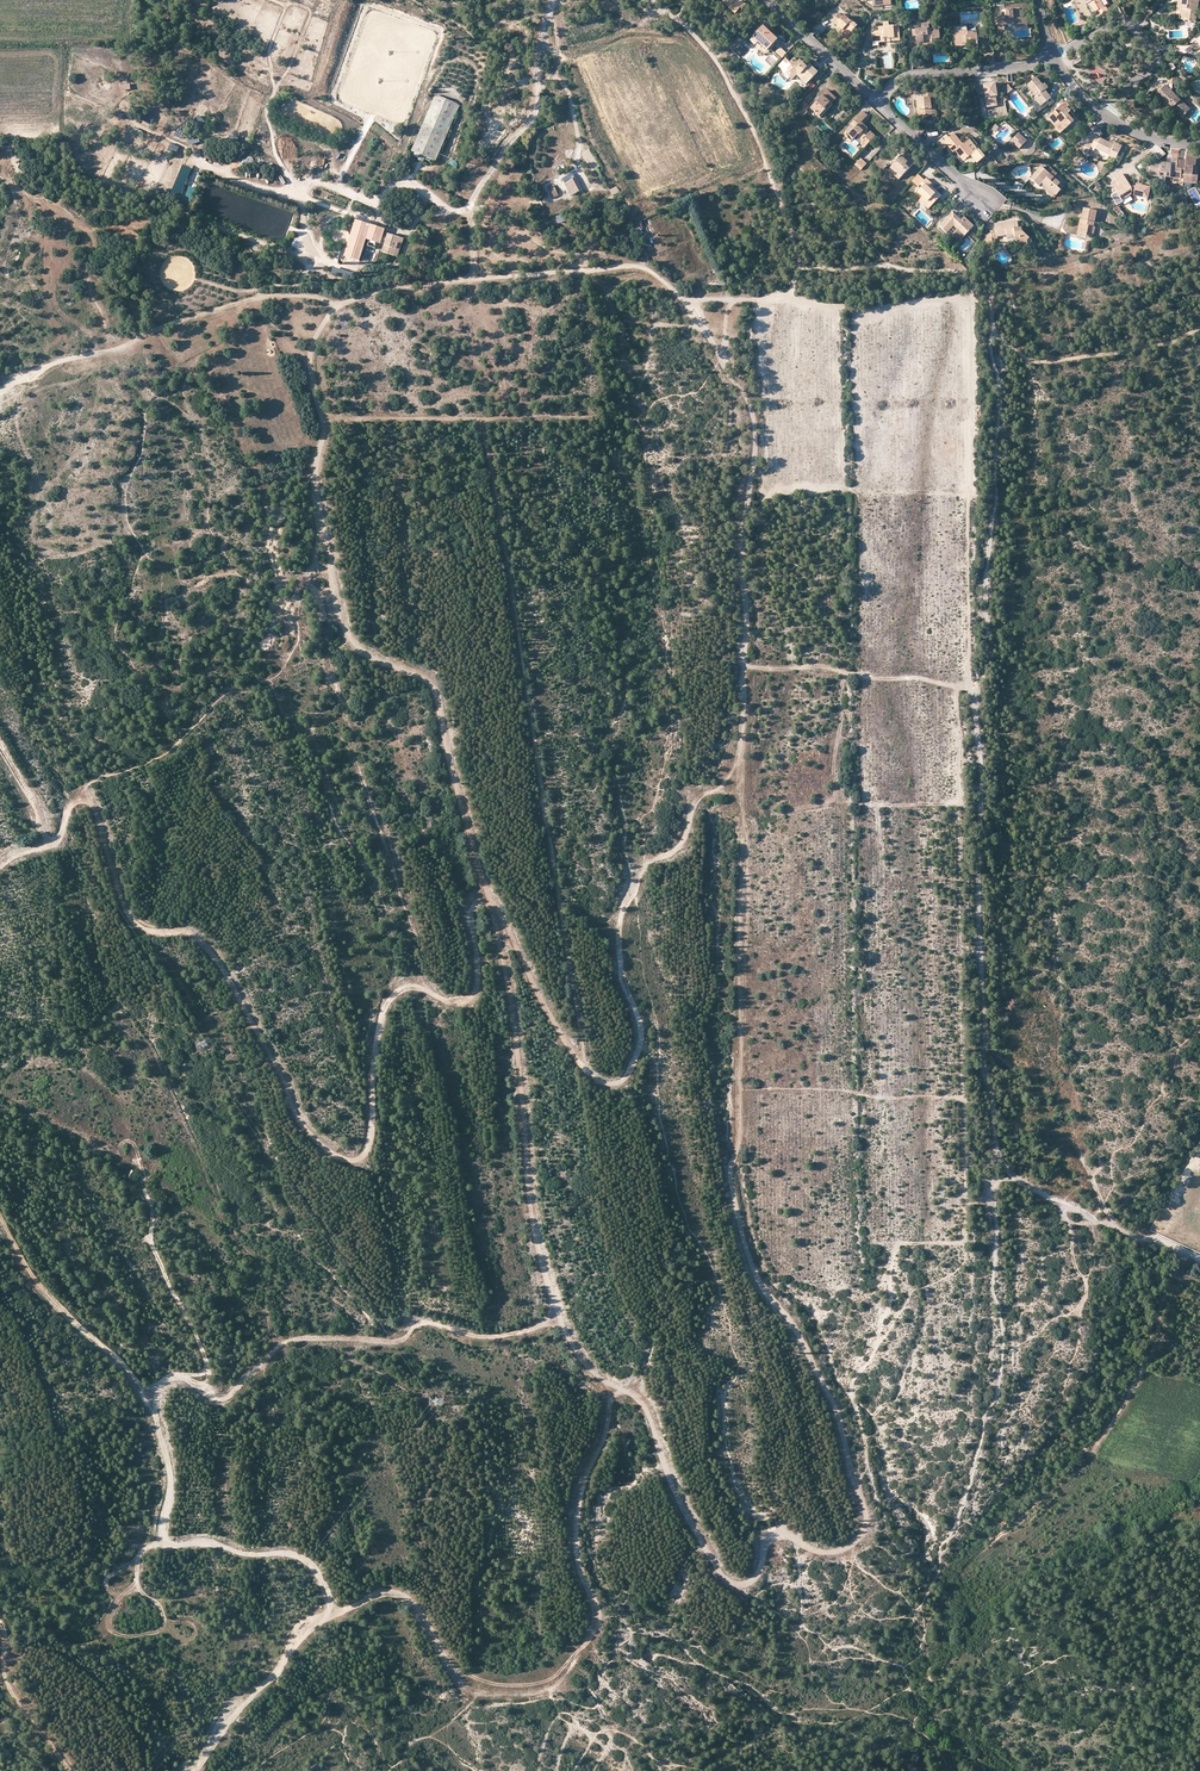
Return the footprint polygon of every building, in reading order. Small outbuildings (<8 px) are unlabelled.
[(723,2),(736,13),(741,7),(743,9),(747,5),(741,0),(725,0),(723,2)] [(1095,11),(1098,9),(1104,6),(1101,0),(1085,0),(1087,4),(1088,3),(1090,2),(1095,11)] [(1196,21),(1199,0),(1179,0),(1178,7),(1183,8),(1182,13),(1181,19),(1196,21)] [(1105,6),(1104,6),(1098,9),(1102,16),(1109,13),(1105,6)] [(1019,18),(1019,11),(1012,11),(1012,9),(1006,9),(1006,17),(998,17),(998,25),(1004,25),(1008,25),(1014,25),(1014,27),(1014,29),(1028,28),(1027,18),(1022,18),(1019,18)] [(839,32),(844,36),(846,38),(853,30),(857,26),(852,21),(851,22),(844,16),(843,17),(839,14),(832,21),(840,28),(842,30),(839,32)] [(916,40),(923,39),(923,35),(932,35),(932,39),(940,38),(939,28),(929,29),(929,24),(931,24),(930,18),(919,19),(919,25),(922,24),(922,29),(915,30),(916,36),(916,40)] [(767,50),(778,39),(769,32),(767,30),(769,28),(765,25),(754,36),(760,41),(759,42),(767,50)] [(889,27),(883,27),(878,27),(878,32),(872,33),(872,43),(884,42),(885,43),(890,43),(890,41),(899,41),(898,26),(889,27)] [(846,38),(844,36),(842,39),(846,44),(856,33),(853,30),(846,38)] [(967,44),(967,46),(971,45),(971,42),(978,42),(977,32),(967,33),(967,31),(955,32),(956,45),(967,44)] [(782,58),(786,54),(780,48),(776,53),(782,58)] [(810,81),(818,72),(810,65),(807,68),(803,64),(802,66),(798,62),(794,59),(789,64),(791,66),(788,69),(789,71),(795,77),(808,88),(812,83),(810,81)] [(795,77),(789,71),(786,74),(793,80),(795,77)] [(1186,112),(1190,108),(1172,90),(1172,84),(1177,84),(1177,78),(1168,77),(1168,86),(1166,85),(1157,94),(1163,100),(1168,105),(1169,104),(1182,117),(1187,112),(1186,112)] [(1037,96),(1035,97),(1034,98),(1041,106),(1051,98),(1045,90),(1048,88),(1044,83),(1042,85),(1036,78),(1028,85),(1037,96)] [(1012,90),(1007,85),(1001,90),(1006,95),(1012,90)] [(1037,96),(1028,85),(1026,86),(1035,97),(1037,96)] [(830,102),(832,103),(836,99),(827,91),(811,109),(819,117),(826,109),(825,108),(830,102)] [(922,116),(932,115),(930,100),(935,100),(934,93),(922,94),(922,98),(916,99),(917,107),(922,106),(922,109),(921,109),(922,116)] [(419,156),(417,160),(423,163),(425,158),(435,162),(460,106),(435,95),(410,152),(419,156)] [(810,106),(803,101),(795,109),(804,116),(808,111),(807,110),(810,106)] [(826,109),(819,117),(821,118),(834,104),(832,103),(830,102),(825,108),(826,109)] [(1072,120),(1076,117),(1067,107),(1069,105),(1066,102),(1048,118),(1060,133),(1073,121),(1072,120)] [(860,124),(862,122),(867,116),(863,112),(852,124),(855,127),(849,134),(848,135),(848,137),(848,138),(848,139),(850,140),(851,141),(853,140),(855,138),(857,136),(858,134),(864,139),(862,141),(860,143),(865,148),(876,136),(871,131),(868,134),(867,132),(867,131),(867,130),(860,124)] [(855,127),(852,124),(845,131),(849,134),(855,127)] [(978,149),(973,153),(964,142),(963,144),(954,133),(949,138),(945,141),(948,146),(953,152),(956,150),(964,161),(970,155),(977,164),(985,157),(978,149)] [(1027,141),(1019,133),(1014,137),(1019,142),(1016,144),(1015,145),(1019,149),(1027,141)] [(949,138),(946,135),(936,144),(942,151),(948,146),(945,141),(949,138)] [(1111,153),(1117,156),(1122,146),(1116,143),(1115,145),(1109,143),(1096,136),(1092,144),(1088,142),(1083,152),(1087,154),(1089,150),(1091,147),(1095,149),(1110,156),(1111,153)] [(978,149),(969,139),(964,142),(973,153),(978,149)] [(896,172),(893,175),(898,180),(916,161),(907,152),(902,157),(901,156),(891,167),(896,172)] [(241,166),(253,162),(251,156),(239,160),(241,166)] [(1165,177),(1181,179),(1182,171),(1184,171),(1184,174),(1184,175),(1183,184),(1198,185),(1198,176),(1193,176),(1193,167),(1196,167),(1197,158),(1186,157),(1186,160),(1172,158),(1171,163),(1150,161),(1147,165),(1150,168),(1150,172),(1153,176),(1160,177),(1160,173),(1165,174),(1165,177)] [(867,164),(860,158),(854,165),(861,171),(867,164)] [(191,167),(182,164),(171,194),(180,198),(191,167)] [(1042,183),(1054,194),(1056,195),(1064,186),(1053,177),(1057,173),(1050,168),(1047,172),(1041,166),(1031,178),(1040,186),(1042,183)] [(1133,195),(1147,198),(1150,187),(1136,183),(1135,186),(1135,188),(1131,188),(1129,185),(1122,174),(1115,178),(1122,189),(1116,192),(1121,201),(1131,194),(1132,192),(1134,192),(1133,195)] [(924,181),(918,175),(912,181),(918,187),(924,181)] [(571,195),(582,190),(575,178),(565,184),(571,195)] [(932,206),(940,197),(931,190),(929,187),(932,184),(926,179),(920,185),(923,187),(918,192),(923,197),(932,206)] [(1042,183),(1040,186),(1053,196),(1054,194),(1042,183)] [(612,196),(619,193),(617,187),(610,190),(612,196)] [(552,196),(558,194),(555,188),(549,191),(552,196)] [(931,190),(940,197),(941,195),(933,188),(931,190)] [(932,206),(923,197),(920,200),(929,209),(932,206)] [(1080,233),(1086,235),(1087,233),(1091,233),(1092,227),(1093,227),(1097,211),(1083,208),(1081,220),(1084,220),(1083,224),(1082,224),(1080,233)] [(963,223),(961,221),(952,213),(939,226),(947,233),(954,226),(959,230),(965,236),(972,228),(965,221),(963,223)] [(556,217),(559,225),(565,222),(562,215),(556,217)] [(965,221),(972,228),(974,226),(964,217),(961,221),(963,223),(965,221)] [(381,242),(382,237),(385,230),(356,221),(344,257),(359,262),(366,240),(380,245),(381,242)] [(1015,239),(1022,245),(1027,240),(1029,237),(1018,228),(1017,221),(995,224),(996,231),(997,236),(1007,235),(1014,234),(1015,237),(1015,239)] [(1087,233),(1086,235),(1093,236),(1095,228),(1093,227),(1092,227),(1091,233),(1087,233)] [(965,236),(959,230),(954,235),(960,241),(965,236)] [(382,254),(393,257),(398,244),(401,245),(402,245),(403,240),(388,235),(387,238),(385,243),(382,254)] [(350,279),(352,273),(333,267),(331,273),(350,279)] [(726,285),(724,280),(721,271),(715,273),(719,285),(726,285)] [(228,407),(233,405),(228,396),(224,398),(228,407)]
